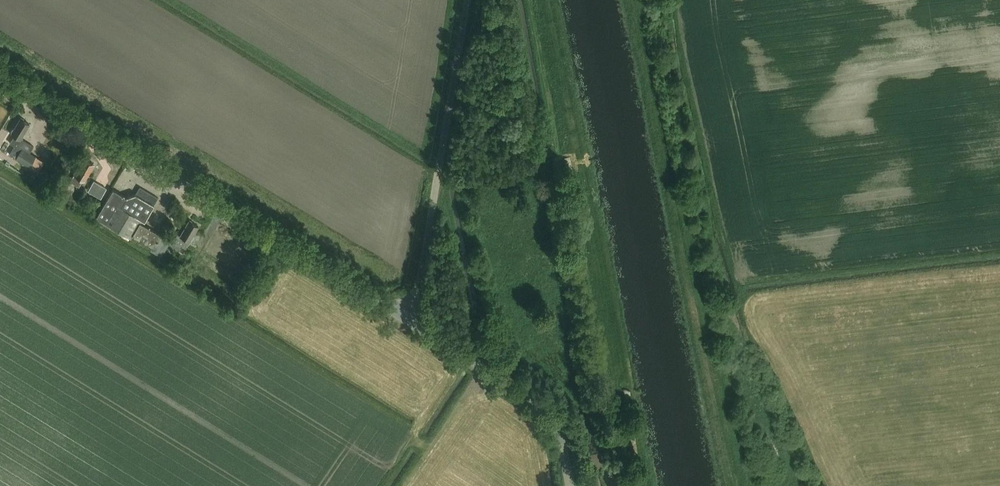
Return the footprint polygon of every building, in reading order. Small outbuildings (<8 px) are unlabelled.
[(30,123),(20,117),(14,127),(12,128),(11,130),(11,133),(14,135),(10,142),(15,145),(9,154),(37,171),(45,160),(30,151),(33,146),(21,138),(30,123)] [(84,158),(70,180),(79,186),(83,179),(85,180),(94,164),(84,158)] [(56,196),(62,199),(68,188),(62,185),(56,196)] [(114,189),(97,217),(131,237),(133,234),(152,245),(150,249),(162,256),(170,242),(158,235),(159,234),(141,223),(143,219),(145,220),(158,197),(140,187),(136,194),(127,197),(114,189)] [(183,252),(199,226),(189,220),(180,235),(177,234),(171,244),(183,252)] [(620,471),(608,474),(610,485),(623,485),(620,471)]
